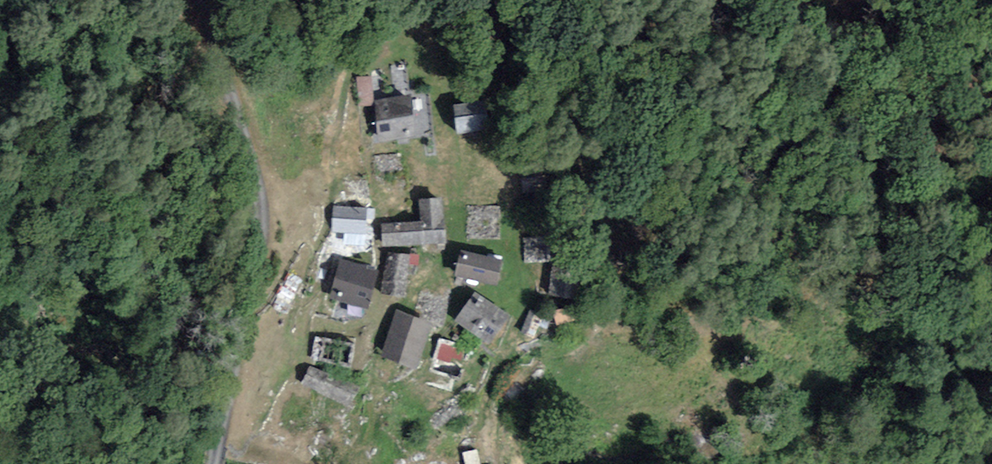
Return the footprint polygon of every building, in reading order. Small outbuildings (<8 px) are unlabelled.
[(423,98),(381,101),(384,135),(426,132),(423,98)] [(492,103),(457,108),(461,135),(496,131),(492,103)] [(450,199),(423,201),(425,223),(391,225),(392,246),(453,242),(450,199)] [(374,212),(337,214),(339,236),(375,234),(374,212)] [(574,237),(530,239),(531,264),(575,262),(574,237)] [(519,264),(478,253),(472,277),(513,288),(519,264)] [(422,257),(399,254),(394,285),(417,289),(422,257)] [(389,277),(347,266),(338,302),(380,312),(389,277)] [(590,269),(565,269),(565,298),(590,298),(590,269)] [(525,318),(487,296),(469,326),(506,348),(525,318)] [(437,322),(406,313),(393,356),(424,366),(437,322)] [(559,320),(541,314),(531,340),(549,346),(559,320)] [(365,396),(319,377),(312,394),(358,413),(365,396)] [(464,456),(465,463),(483,463),(482,454),(464,456)]
